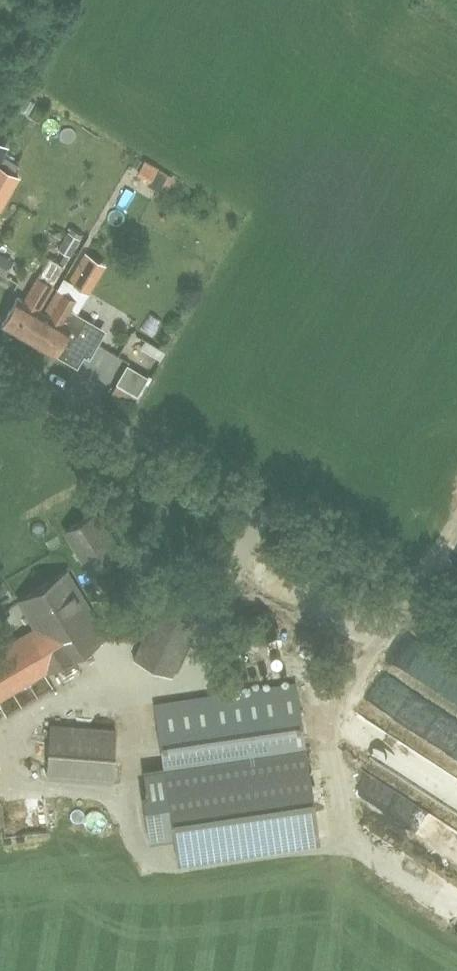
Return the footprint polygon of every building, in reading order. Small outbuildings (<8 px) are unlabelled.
[(145,158),(139,174),(155,181),(162,165),(145,158)] [(20,174),(0,163),(0,208),(20,174)] [(72,254),(79,233),(67,230),(60,250),(72,254)] [(92,291),(109,263),(82,248),(66,276),(92,291)] [(13,256),(0,251),(0,272),(6,274),(13,256)] [(27,340),(43,312),(38,309),(63,266),(49,258),(24,301),(17,297),(1,325),(27,340)] [(43,312),(27,340),(53,355),(54,354),(76,367),(83,355),(88,358),(101,337),(91,331),(94,326),(69,311),(76,299),(63,292),(49,316),(43,312)] [(120,357),(152,371),(163,346),(131,332),(120,357)] [(126,365),(116,383),(136,395),(147,377),(126,365)] [(65,531),(90,572),(119,554),(93,513),(65,531)] [(66,571),(18,601),(35,628),(0,648),(0,700),(106,636),(66,571)] [(167,585),(134,660),(172,677),(206,602),(167,585)] [(318,839),(296,684),(155,705),(164,767),(145,770),(148,793),(143,794),(150,842),(175,839),(178,859),(318,839)] [(391,756),(389,754),(398,743),(365,713),(345,735),(381,767),(391,756)] [(115,730),(50,725),(46,777),(112,782),(115,730)]
